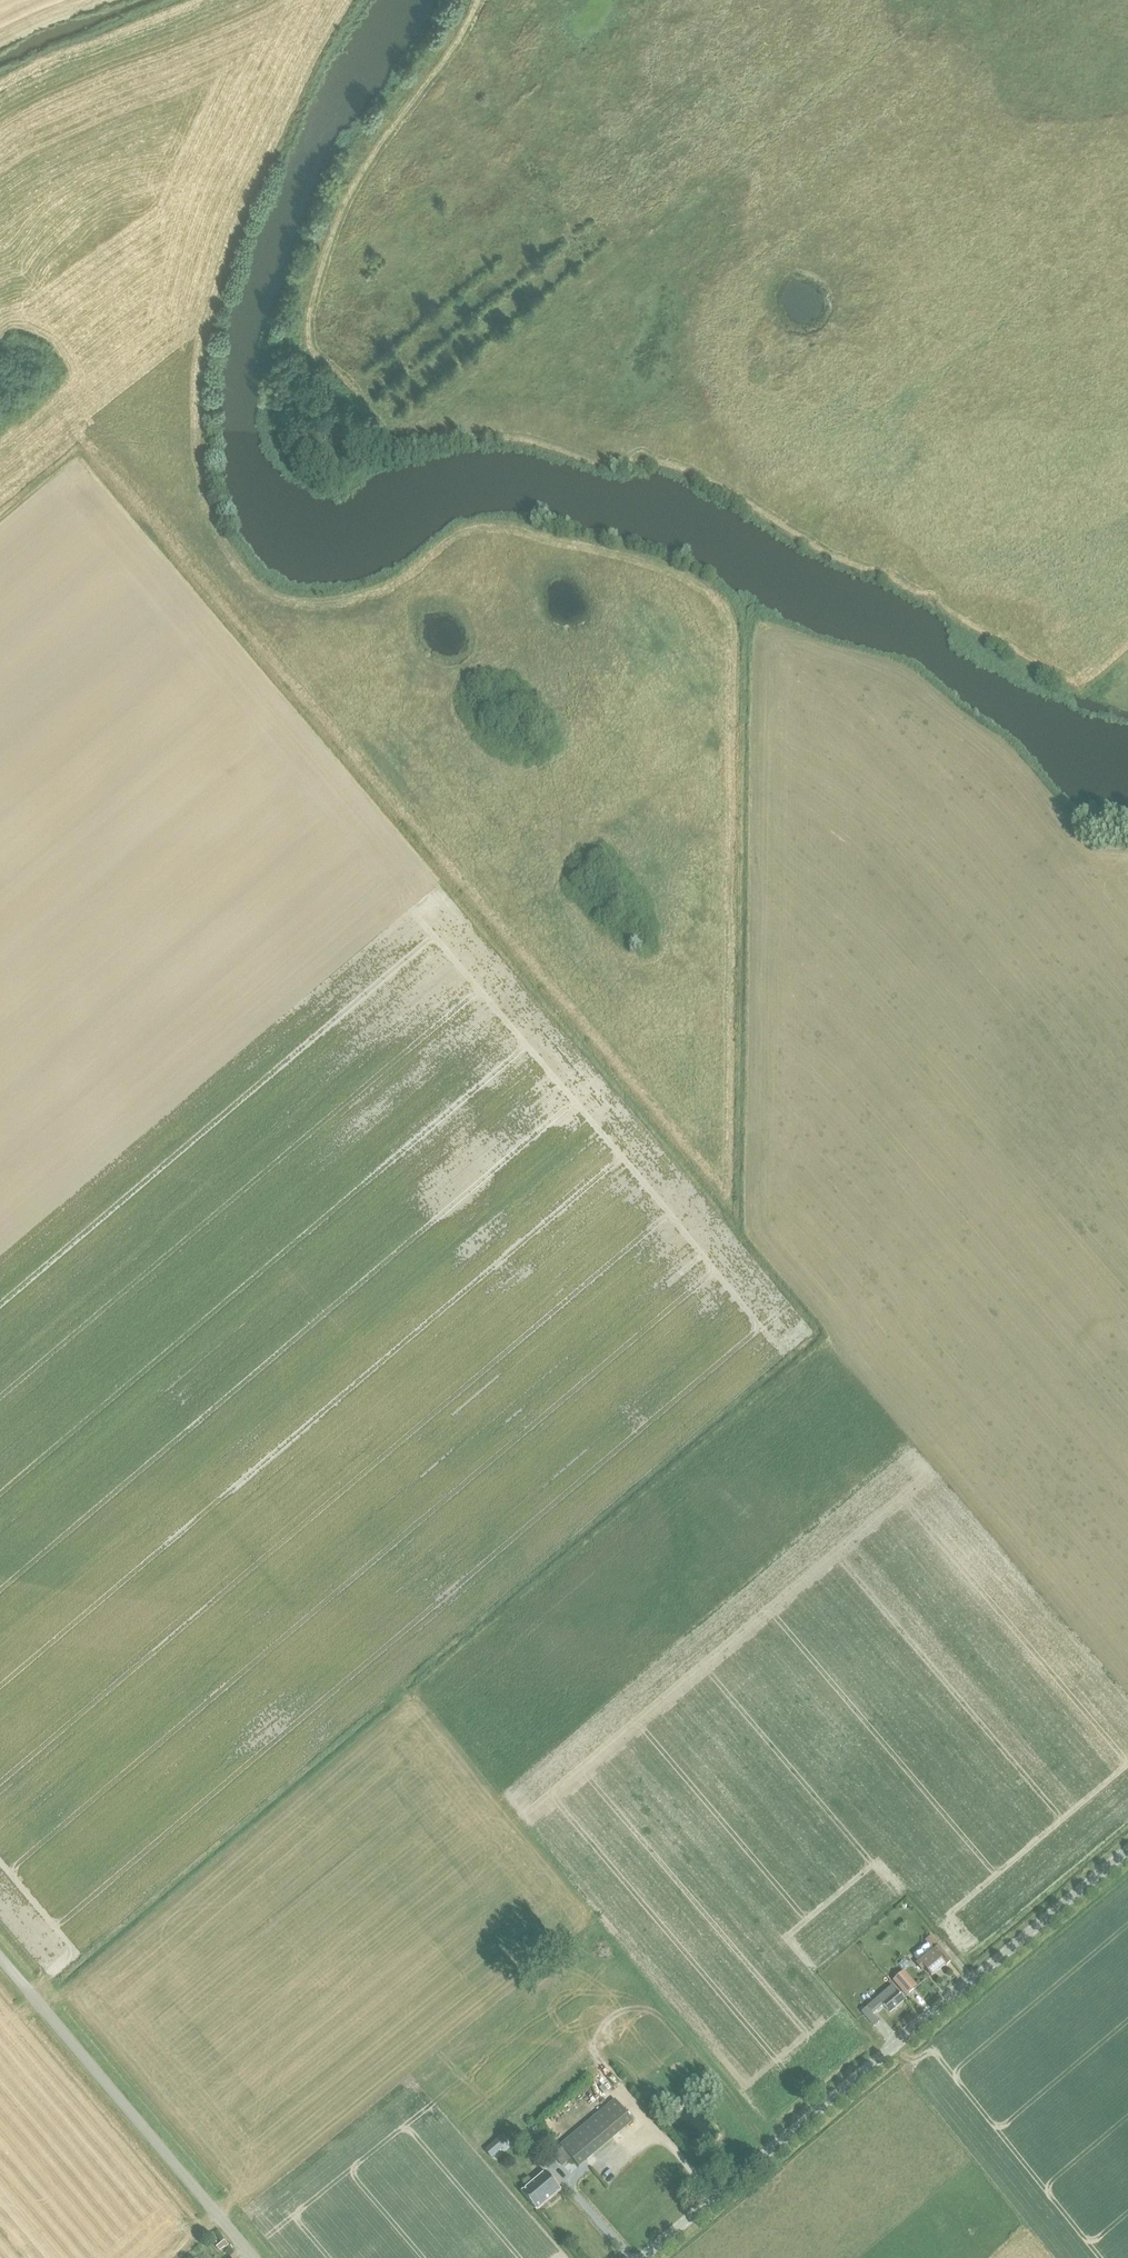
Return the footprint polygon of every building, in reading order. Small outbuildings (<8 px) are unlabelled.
[(934,1948),(938,1945),(931,1937),(927,1940),(934,1948)] [(933,1951),(927,1944),(913,1956),(919,1963),(916,1965),(921,1971),(924,1969),(931,1977),(946,1964),(947,1965),(952,1961),(938,1946),(933,1951)] [(904,1972),(894,1980),(907,1996),(917,1987),(904,1972)] [(891,2013),(905,2001),(892,1987),(863,2013),(875,2027),(880,2022),(873,2014),(883,2005),(891,2013)] [(572,2159),(579,2168),(634,2122),(615,2099),(561,2145),(562,2148),(554,2155),(563,2166),(572,2159)] [(534,2183),(529,2177),(525,2181),(529,2186),(522,2192),(537,2211),(561,2190),(546,2172),(534,2183)] [(225,2241),(217,2248),(220,2252),(225,2248),(226,2249),(229,2246),(225,2241)]
